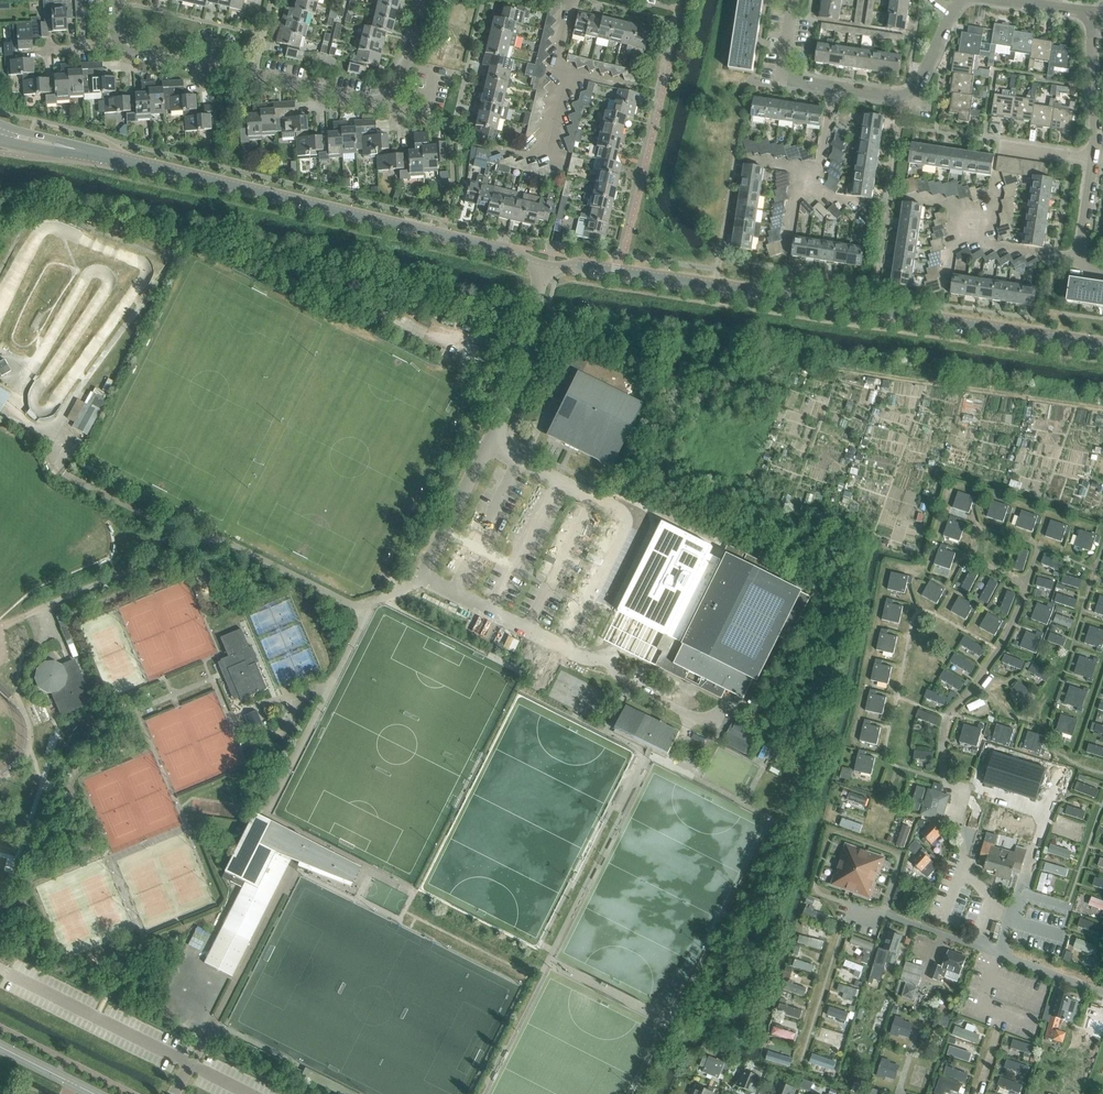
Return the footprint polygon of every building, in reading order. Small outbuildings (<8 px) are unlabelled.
[(67,30),(66,19),(83,18),(82,4),(65,5),(65,0),(45,0),(46,6),(40,6),(41,21),(47,20),(47,22),(48,22),(48,31),(67,30)] [(229,7),(241,10),(243,0),(231,0),(229,7)] [(301,0),(296,0),(294,10),(308,14),(315,16),(318,4),(301,0)] [(376,6),(397,11),(400,0),(378,0),(376,6)] [(762,14),(764,0),(740,0),(738,17),(761,20),(762,14)] [(856,9),(863,10),(864,0),(858,0),(856,9)] [(873,12),(875,0),(869,0),(867,11),(873,12)] [(888,14),(908,17),(910,4),(891,1),(888,14)] [(822,4),(820,18),(839,21),(841,7),(822,4)] [(397,11),(376,6),(373,17),(395,22),(397,11)] [(493,18),(521,25),(523,18),(528,19),(529,11),(524,10),(524,12),(503,7),(500,19),(493,17),(493,18)] [(294,10),(284,8),(282,19),(305,25),(308,14),(294,10)] [(856,9),(854,24),(861,25),(863,10),(856,9)] [(865,25),(871,26),(873,12),(867,11),(865,25)] [(578,12),(573,33),(572,35),(584,38),(585,36),(590,15),(578,12)] [(886,28),(905,31),(908,17),(888,14),(886,28)] [(585,36),(596,39),(602,18),(590,15),(585,36)] [(546,16),(543,30),(547,31),(550,28),(556,22),(552,17),(546,16)] [(395,22),(373,17),(371,29),(386,33),(392,35),(395,22)] [(753,74),(754,67),(761,20),(738,17),(730,70),(753,74)] [(522,25),(521,25),(493,18),(490,30),(516,36),(517,31),(513,30),(514,24),(521,25),(522,25)] [(607,47),(608,42),(613,20),(602,18),(596,39),(595,44),(607,47)] [(305,25),(282,19),(279,31),(303,37),(305,25)] [(620,45),(625,23),(613,20),(608,42),(607,47),(607,48),(612,49),(613,43),(620,45)] [(48,22),(47,22),(40,23),(40,24),(32,24),(17,24),(9,25),(9,44),(5,44),(6,54),(19,54),(19,50),(33,49),(32,37),(42,37),(49,37),(48,31),(48,22)] [(630,54),(631,47),(637,26),(625,23),(620,45),(627,46),(625,53),(630,54)] [(822,23),(821,30),(835,32),(836,25),(822,23)] [(995,24),(990,53),(990,58),(988,67),(993,68),(996,53),(1011,55),(1012,48),(1015,31),(1016,27),(995,24)] [(835,32),(848,34),(849,27),(836,25),(835,32)] [(637,26),(631,47),(644,50),(649,29),(637,26)] [(386,33),(371,29),(363,27),(360,39),(384,44),(386,33)] [(848,34),(862,36),(863,30),(849,27),(848,34)] [(963,33),(960,53),(975,56),(990,58),(990,53),(990,52),(981,51),(984,30),(969,27),(968,33),(963,33)] [(543,30),(540,42),(544,42),(547,39),(554,33),(550,28),(547,31),(543,30)] [(487,41),(509,47),(514,48),(516,36),(490,30),(487,41)] [(862,36),(876,38),(877,32),(863,30),(862,36)] [(303,37),(279,31),(276,43),(288,45),(285,57),(302,61),(304,53),(298,51),(299,48),(300,48),(303,37)] [(1035,34),(1015,31),(1012,48),(1011,55),(1010,61),(1015,61),(1016,52),(1031,55),(1034,39),(1035,34)] [(876,38),(890,40),(891,34),(877,32),(876,38)] [(891,34),(890,40),(904,42),(905,36),(891,34)] [(384,44),(360,39),(357,51),(381,57),(384,44)] [(540,42),(538,53),(541,54),(544,51),(551,45),(547,39),(544,42),(540,42)] [(1031,55),(1029,68),(1035,69),(1036,60),(1051,62),(1052,54),(1054,46),(1054,42),(1034,39),(1031,55)] [(485,53),(506,58),(509,47),(487,41),(485,53)] [(818,44),(815,63),(830,65),(833,46),(833,42),(828,41),(827,45),(818,44)] [(830,65),(843,67),(846,48),(833,46),(830,65)] [(1051,62),(1049,75),(1054,76),(1056,67),(1071,69),(1074,50),(1054,46),(1052,54),(1051,62)] [(574,62),(579,61),(580,58),(574,56),(575,49),(569,48),(567,55),(566,60),(574,62)] [(843,67),(857,69),(860,50),(846,48),(843,67)] [(857,69),(871,71),(874,52),(860,50),(857,69)] [(381,57),(357,51),(354,65),(349,64),(347,72),(364,76),(365,73),(365,70),(367,65),(378,68),(381,57)] [(538,53),(535,65),(538,66),(541,63),(548,56),(544,51),(541,54),(538,53)] [(871,71),(885,74),(888,54),(874,52),(871,71)] [(953,73),(974,76),(989,79),(991,71),(980,69),(979,72),(973,71),(975,56),(960,53),(954,52),(951,73),(953,73)] [(482,65),(510,72),(511,71),(513,60),(506,58),(485,53),(482,65)] [(34,73),(33,61),(33,59),(20,60),(19,54),(6,54),(6,62),(8,62),(8,75),(21,74),(21,75),(23,75),(23,74),(34,73)] [(888,54),(885,74),(899,76),(902,56),(888,54)] [(576,69),(585,65),(590,64),(591,60),(580,58),(579,61),(574,62),(576,69)] [(588,72),(597,68),(602,67),(603,63),(591,60),(590,64),(585,65),(588,72)] [(88,63),(84,63),(81,63),(82,70),(75,71),(75,63),(67,64),(70,100),(71,100),(70,96),(84,95),(83,80),(89,79),(88,70),(88,63)] [(527,76),(535,77),(540,79),(544,75),(546,68),(541,63),(538,66),(535,65),(529,64),(527,76)] [(600,74),(609,71),(614,69),(615,66),(603,63),(602,67),(597,68),(600,74)] [(67,64),(64,64),(60,64),(61,71),(62,71),(62,75),(54,75),(54,78),(55,78),(55,96),(46,96),(46,104),(57,103),(56,101),(70,100),(67,64)] [(510,72),(482,65),(482,66),(489,67),(486,78),(511,84),(511,83),(511,81),(510,81),(509,80),(508,80),(510,72)] [(611,77),(621,73),(626,72),(626,69),(615,66),(614,69),(609,71),(611,77)] [(89,79),(83,80),(84,95),(84,92),(90,92),(90,93),(102,93),(104,93),(104,92),(115,92),(114,78),(103,78),(103,69),(88,70),(89,79)] [(623,80),(635,83),(638,71),(626,69),(626,72),(621,73),(623,80)] [(23,74),(23,75),(24,95),(35,94),(35,95),(39,95),(39,94),(45,94),(46,96),(55,96),(55,78),(54,78),(34,79),(34,73),(23,74)] [(953,73),(950,93),(952,93),(973,97),(980,98),(981,92),(978,91),(979,88),(972,87),(974,76),(953,73)] [(531,89),(536,90),(539,91),(542,88),(550,82),(544,75),(540,79),(535,77),(531,89)] [(1019,76),(1012,75),(1010,88),(1012,88),(1017,89),(1019,76)] [(511,84),(486,78),(483,90),(505,95),(506,89),(507,90),(508,89),(510,89),(510,87),(511,84)] [(148,83),(150,118),(151,118),(151,114),(164,114),(163,98),(170,97),(169,88),(169,81),(162,82),(162,89),(156,89),(155,82),(148,83)] [(136,114),(129,114),(126,115),(127,122),(137,121),(137,119),(150,118),(148,83),(141,83),(141,89),(142,89),(143,93),(134,94),(135,96),(136,114)] [(163,98),(164,114),(164,113),(164,110),(170,110),(170,111),(182,111),(182,112),(184,112),(184,110),(191,110),(195,110),(195,95),(184,96),(183,88),(169,88),(170,97),(163,98)] [(536,90),(533,102),(537,103),(540,100),(547,94),(542,88),(539,91),(536,90)] [(992,115),(1013,118),(1016,97),(1017,89),(1012,88),(1010,97),(995,94),(992,115)] [(614,101),(636,106),(639,94),(617,89),(614,101)] [(481,102),(502,107),(505,95),(483,90),(481,102)] [(580,93),(578,101),(579,105),(582,106),(588,107),(591,95),(587,95),(586,90),(580,93)] [(1013,118),(1032,121),(1035,105),(1037,92),(1031,92),(1030,91),(1027,99),(1016,97),(1013,118)] [(104,92),(104,113),(117,112),(117,113),(126,112),(126,115),(129,114),(136,114),(135,96),(115,98),(115,92),(104,92)] [(971,111),(973,97),(952,93),(949,113),(959,114),(958,120),(960,121),(962,122),(965,122),(967,122),(969,122),(970,116),(979,118),(980,112),(971,111)] [(755,98),(752,117),(751,123),(752,125),(762,126),(765,124),(766,119),(769,100),(755,98)] [(1032,121),(1031,125),(1051,129),(1055,108),(1056,100),(1050,99),(1049,107),(1035,105),(1032,121)] [(533,102),(530,114),(534,115),(537,112),(544,105),(540,100),(537,103),(533,102)] [(766,119),(775,121),(779,121),(782,102),(769,100),(766,119)] [(279,102),(279,109),(294,108),(294,101),(279,102)] [(571,103),(575,112),(576,117),(579,118),(582,106),(579,105),(578,101),(571,103)] [(604,111),(633,118),(636,106),(614,101),(611,112),(604,110),(604,111)] [(262,136),(275,135),(274,120),(280,119),(279,109),(279,102),(272,103),(273,110),(267,110),(266,103),(258,103),(261,140),(262,140),(262,136)] [(500,114),(501,112),(506,113),(507,112),(508,108),(502,107),(481,102),(478,114),(499,119),(504,120),(505,115),(500,114)] [(779,121),(786,123),(793,124),(796,104),(782,102),(779,121)] [(1055,108),(1051,129),(1071,132),(1076,103),(1071,102),(1069,110),(1055,108)] [(248,140),(261,140),(258,103),(252,104),(253,111),(253,114),(245,115),(246,120),(239,121),(240,143),(248,142),(248,140)] [(793,124),(798,124),(807,126),(810,107),(796,104),(793,124)] [(195,110),(191,110),(184,110),(184,112),(185,117),(184,117),(185,131),(199,130),(199,131),(202,131),(202,130),(211,130),(210,113),(213,112),(212,105),(204,106),(204,113),(205,113),(205,116),(196,116),(195,110)] [(824,109),(812,107),(810,107),(807,126),(821,128),(824,109)] [(839,113),(834,118),(837,120),(845,126),(853,115),(841,107),(839,113)] [(274,120),(275,135),(276,135),(275,132),(281,132),(282,139),(295,138),(295,133),(295,132),(306,131),(305,117),(295,117),(294,108),(279,109),(280,119),(274,120)] [(601,123),(623,128),(625,117),(633,119),(633,118),(604,111),(601,123)] [(530,114),(528,125),(531,126),(534,123),(541,117),(537,112),(534,115),(530,114)] [(568,115),(572,125),(573,128),(577,129),(579,118),(576,117),(575,112),(568,115)] [(475,125),(496,130),(499,119),(478,114),(475,125)] [(864,115),(862,129),(882,132),(884,118),(864,115)] [(374,119),(361,120),(360,120),(361,127),(375,126),(374,119)] [(342,154),(343,154),(356,153),(355,137),(362,137),(361,127),(360,120),(353,121),(354,127),(347,128),(347,121),(340,121),(342,157),(342,154)] [(848,128),(845,126),(837,120),(836,126),(832,132),(835,133),(843,139),(847,134),(845,133),(848,128)] [(318,161),(323,161),(329,160),(329,158),(342,157),(340,121),(333,122),(333,129),(334,129),(334,133),(326,133),(326,136),(327,153),(318,154),(318,161)] [(528,125),(525,137),(528,138),(531,135),(539,129),(534,123),(531,126),(528,125)] [(598,134),(620,140),(623,128),(601,123),(598,134)] [(472,138),(478,139),(493,143),(496,130),(475,125),(472,138)] [(566,127),(569,137),(570,140),(574,141),(577,129),(573,128),(572,125),(566,127)] [(376,150),(387,149),(386,135),(376,136),(375,126),(361,127),(362,137),(355,137),(356,153),(356,150),(361,150),(362,157),(376,156),(376,150)] [(862,129),(860,142),(880,145),(882,132),(862,129)] [(306,137),(306,131),(295,132),(295,133),(295,138),(296,157),(303,157),(308,156),(308,153),(309,152),(311,152),(317,152),(318,154),(327,153),(326,136),(306,137)] [(420,133),(423,175),(423,172),(437,171),(436,161),(439,160),(439,163),(446,162),(445,142),(438,142),(438,146),(427,147),(427,144),(428,143),(427,132),(420,133)] [(399,180),(406,179),(410,179),(409,176),(423,175),(420,133),(413,133),(414,147),(415,147),(415,151),(407,152),(407,154),(408,172),(399,172),(399,180)] [(845,148),(843,146),(846,141),(843,139),(835,133),(834,140),(830,145),(832,147),(841,153),(845,148)] [(595,146),(617,151),(620,140),(598,134),(595,146)] [(525,137),(522,150),(524,150),(535,140),(531,135),(528,138),(525,137)] [(568,152),(571,153),(574,141),(570,140),(569,137),(563,139),(568,152)] [(760,153),(756,143),(755,140),(750,141),(749,139),(743,141),(747,154),(753,152),(754,155),(760,153)] [(773,155),(770,145),(768,139),(763,141),(756,143),(760,153),(761,156),(767,154),(773,155)] [(852,155),(858,156),(878,159),(880,145),(860,142),(859,149),(853,148),(852,155)] [(784,148),(783,144),(777,146),(777,143),(770,145),(773,155),(774,158),(781,156),(787,157),(784,148)] [(926,146),(912,144),(909,164),(917,165),(920,169),(923,170),(923,166),(926,146)] [(791,148),(790,145),(784,148),(787,157),(788,160),(795,158),(801,159),(797,150),(796,146),(791,148)] [(592,158),(622,165),(622,164),(614,162),(617,151),(595,146),(592,158)] [(926,146),(923,166),(937,168),(940,148),(926,146)] [(489,151),(471,147),(469,158),(486,162),(487,159),(491,157),(489,151)] [(804,147),(797,150),(801,159),(802,163),(808,161),(815,162),(811,148),(805,150),(804,147)] [(843,161),(841,160),(844,155),(841,153),(832,147),(832,154),(828,159),(830,160),(839,167),(843,161)] [(937,168),(950,170),(953,150),(940,148),(937,168)] [(376,156),(377,172),(399,171),(399,172),(408,172),(407,154),(388,155),(387,149),(376,150),(376,156)] [(950,170),(964,172),(967,152),(953,150),(950,170)] [(964,172),(977,174),(980,154),(967,152),(964,172)] [(486,162),(498,165),(499,162),(503,161),(500,154),(491,157),(487,159),(486,162)] [(977,174),(991,177),(994,157),(980,154),(977,174)] [(858,156),(856,169),(876,172),(878,159),(858,156)] [(498,165),(510,168),(511,165),(514,163),(512,157),(503,161),(499,162),(498,165)] [(574,166),(581,168),(583,160),(570,157),(568,165),(574,166)] [(996,172),(1002,173),(1005,158),(998,157),(996,172)] [(597,171),(619,177),(622,165),(592,158),(592,159),(595,159),(592,170),(597,171)] [(1005,158),(1002,173),(1009,174),(1011,159),(1005,158)] [(1009,174),(1015,175),(1017,160),(1011,159),(1009,174)] [(510,168),(522,171),(522,167),(527,166),(524,160),(514,163),(511,165),(510,168)] [(841,175),(838,173),(842,168),(839,167),(830,160),(829,167),(826,172),(828,174),(837,180),(841,175)] [(1015,175),(1018,175),(1021,176),(1024,161),(1017,160),(1015,175)] [(1021,176),(1028,177),(1030,162),(1024,161),(1021,176)] [(1028,177),(1034,178),(1037,163),(1030,162),(1028,177)] [(522,171),(533,174),(534,170),(538,169),(536,163),(527,166),(522,167),(522,171)] [(1034,178),(1040,179),(1043,164),(1037,163),(1034,178)] [(1040,179),(1047,179),(1049,165),(1043,164),(1040,179)] [(533,174),(545,177),(546,173),(550,171),(548,165),(538,169),(534,170),(533,174)] [(568,165),(566,172),(573,173),(574,166),(568,165)] [(742,180),(762,183),(764,169),(744,166),(742,180)] [(856,169),(854,183),(874,186),(876,172),(856,169)] [(557,179),(558,175),(559,174),(550,171),(546,173),(545,177),(557,179)] [(594,183),(616,188),(619,177),(597,171),(594,183)] [(1006,187),(1017,184),(1020,183),(1018,175),(1015,175),(1009,174),(1002,173),(1006,187)] [(776,178),(777,184),(775,185),(777,191),(787,187),(790,186),(788,180),(789,174),(776,178)] [(828,174),(827,181),(823,186),(835,194),(839,188),(836,187),(839,182),(837,180),(828,174)] [(485,215),(486,215),(493,187),(486,185),(488,178),(483,177),(481,184),(476,205),(487,208),(485,215)] [(907,180),(903,181),(906,194),(912,193),(918,191),(915,180),(914,178),(907,180)] [(1032,191),(1052,194),(1054,181),(1047,179),(1040,179),(1034,178),(1032,191)] [(932,193),(929,183),(928,180),(922,181),(921,179),(915,180),(918,191),(919,194),(925,192),(932,193)] [(562,188),(569,190),(571,182),(564,180),(562,188)] [(740,193),(760,196),(762,183),(742,180),(740,193)] [(464,202),(476,205),(481,184),(469,181),(464,202)] [(942,185),(942,182),(935,184),(935,181),(929,183),(932,193),(932,196),(938,194),(945,195),(942,185)] [(591,195),(613,200),(616,188),(594,183),(591,195)] [(854,183),(852,197),(871,200),(874,186),(854,183)] [(949,183),(942,185),(945,195),(946,198),(952,197),(959,198),(956,187),(955,184),(949,186),(949,183)] [(1003,188),(1005,194),(1004,200),(1015,197),(1018,196),(1016,191),(1018,190),(1017,184),(1006,187),(1003,188)] [(956,187),(959,198),(959,200),(966,199),(972,200),(969,189),(969,186),(963,188),(962,185),(956,187)] [(493,187),(486,215),(498,218),(505,189),(493,187)] [(774,192),(776,197),(773,198),(775,204),(785,201),(788,200),(786,194),(787,187),(777,191),(774,192)] [(979,201),(986,202),(983,188),(976,190),(976,187),(969,189),(972,200),(973,202),(979,201)] [(562,188),(560,195),(567,197),(569,190),(562,188)] [(505,189),(498,218),(510,221),(515,200),(508,198),(510,191),(505,189)] [(1030,205),(1050,208),(1052,194),(1032,191),(1030,205)] [(540,198),(533,227),(534,227),(534,225),(537,225),(539,220),(547,222),(554,194),(548,193),(547,199),(540,198)] [(738,207),(757,210),(760,196),(740,193),(738,207)] [(515,200),(510,221),(521,224),(528,195),(523,194),(521,201),(515,200)] [(521,224),(533,227),(540,198),(528,195),(521,224)] [(588,207),(610,212),(613,200),(591,195),(588,207)] [(1002,214),(1012,211),(1015,210),(1014,204),(1017,203),(1015,197),(1004,200),(1001,201),(1003,207),(1002,214)] [(771,211),(773,218),(783,214),(786,213),(784,207),(785,201),(775,204),(772,205),(773,211),(771,211)] [(810,215),(814,211),(805,201),(800,205),(810,215)] [(559,203),(557,212),(563,213),(565,205),(559,203)] [(819,203),(814,207),(824,217),(826,215),(829,212),(819,203)] [(901,217),(921,220),(923,207),(904,204),(901,217)] [(843,215),(833,205),(828,209),(838,219),(843,215)] [(1028,218),(1047,221),(1050,208),(1030,205),(1028,218)] [(586,219),(607,224),(610,212),(588,207),(586,219)] [(736,220),(755,223),(757,210),(738,207),(736,220)] [(847,207),(842,211),(852,222),(857,217),(847,207)] [(861,209),(856,214),(865,223),(870,219),(861,209)] [(935,214),(937,220),(947,217),(948,210),(935,214)] [(1012,211),(1002,214),(999,215),(1001,221),(1000,228),(1010,224),(1013,223),(1011,218),(1014,217),(1012,211)] [(557,212),(555,219),(561,221),(563,213),(557,212)] [(769,225),(771,231),(781,228),(784,227),(782,221),(783,214),(773,218),(770,219),(771,224),(769,225)] [(604,236),(607,224),(586,219),(585,219),(578,217),(574,235),(598,241),(600,235),(604,236)] [(899,231),(919,234),(921,220),(901,217),(899,231)] [(934,221),(936,227),(946,224),(949,223),(947,217),(937,220),(934,221)] [(1026,232),(1045,235),(1047,221),(1028,218),(1026,232)] [(734,234),(753,237),(755,223),(736,220),(734,234)] [(947,237),(945,231),(946,224),(936,227),(932,228),(934,234),(932,235),(934,241),(944,238),(947,237)] [(1000,228),(997,229),(999,235),(998,241),(1012,237),(1010,231),(1012,231),(1010,224),(1000,228)] [(782,240),(780,234),(781,228),(771,231),(768,233),(769,238),(767,239),(769,245),(779,241),(782,240)] [(897,244),(917,247),(919,234),(899,231),(897,244)] [(1024,245),(1043,249),(1045,235),(1026,232),(1024,245)] [(732,248),(751,251),(753,237),(734,234),(732,248)] [(795,238),(792,257),(806,259),(809,240),(795,238)] [(944,238),(934,241),(930,242),(932,248),(930,248),(932,254),(942,251),(945,250),(943,244),(944,238)] [(806,259),(820,261),(823,242),(809,240),(806,259)] [(779,241),(769,245),(765,246),(767,252),(769,258),(779,255),(783,253),(781,247),(779,241)] [(820,261),(834,263),(836,244),(823,242),(820,261)] [(834,263),(847,265),(850,246),(836,244),(834,263)] [(895,258),(915,261),(917,247),(897,244),(895,258)] [(850,246),(847,265),(861,268),(864,249),(850,246)] [(968,248),(956,255),(959,260),(971,254),(968,248)] [(982,250),(970,257),(973,262),(985,256),(982,250)] [(929,268),(939,265),(943,264),(941,258),(942,251),(932,254),(928,255),(930,261),(928,262),(929,268)] [(984,259),(987,265),(999,258),(996,252),(984,259)] [(1009,254),(998,261),(1001,267),(1013,260),(1009,254)] [(1023,256),(1012,263),(1015,269),(1027,262),(1023,256)] [(893,271),(912,274),(915,261),(895,258),(893,271)] [(1037,258),(1025,265),(1029,271),(1041,264),(1037,258)] [(938,271),(939,265),(929,268),(926,269),(928,275),(925,275),(927,282),(937,279),(940,278),(938,271)] [(891,285),(910,288),(912,274),(893,271),(891,285)] [(951,294),(965,297),(968,277),(954,275),(951,294)] [(965,297),(979,299),(982,280),(968,277),(965,297)] [(1070,279),(1066,303),(1102,308),(1102,284),(1070,279)] [(979,299),(993,301),(996,282),(982,280),(979,299)] [(993,301),(1006,303),(1009,284),(996,282),(993,301)] [(928,295),(941,290),(939,284),(926,289),(928,295)] [(1006,303),(1020,305),(1023,286),(1009,284),(1006,303)] [(1023,286),(1020,305),(1034,307),(1037,288),(1023,286)] [(548,397),(562,403),(577,372),(628,397),(637,381),(572,349),(548,397)] [(0,362),(0,375),(1,376),(11,371),(4,359),(0,362)] [(576,454),(578,452),(611,468),(642,404),(628,397),(577,372),(562,403),(552,423),(545,436),(548,437),(563,445),(562,447),(576,454)] [(74,422),(72,426),(78,429),(77,430),(87,436),(105,402),(96,398),(91,407),(84,403),(74,422)] [(953,508),(969,514),(972,504),(976,506),(979,499),(974,498),(975,497),(958,492),(953,508)] [(992,501),(987,517),(1003,523),(1006,513),(1011,515),(1013,508),(1008,507),(1009,506),(992,501)] [(1016,527),(1032,533),(1036,523),(1040,524),(1042,518),(1038,517),(1038,516),(1022,511),(1016,527)] [(943,536),(960,542),(965,526),(955,522),(957,518),(951,516),(949,520),(943,536)] [(1045,537),(1062,542),(1065,533),(1069,534),(1071,528),(1067,527),(1067,526),(1051,521),(1045,537)] [(1075,547),(1091,552),(1094,543),(1098,544),(1100,538),(1096,536),(1080,530),(1075,547)] [(934,564),(950,570),(956,554),(946,550),(947,546),(941,544),(940,548),(939,548),(934,564)] [(803,592),(766,574),(770,566),(728,545),(682,638),(669,631),(659,650),(663,652),(656,666),(721,699),(726,690),(736,696),(744,699),(753,680),(758,682),(780,638),(789,643),(811,597),(803,593),(803,592)] [(1016,570),(1024,573),(1030,549),(1022,547),(1016,570)] [(1061,574),(1064,566),(1042,556),(1038,564),(1061,574)] [(971,570),(961,592),(968,596),(979,574),(971,570)] [(888,590),(905,594),(907,583),(911,584),(913,578),(909,577),(909,576),(891,573),(888,590)] [(1084,584),(1061,575),(1058,583),(1081,592),(1084,584)] [(1053,593),(1056,585),(1034,577),(1031,585),(1053,593)] [(999,584),(991,580),(980,602),(988,605),(999,584)] [(949,592),(945,590),(945,589),(930,581),(922,596),(937,604),(942,595),(946,597),(949,592)] [(1009,593),(1000,616),(1009,619),(1017,596),(1009,593)] [(1076,612),(1079,604),(1056,596),(1053,604),(1076,612)] [(1100,596),(1094,613),(1102,616),(1102,597),(1100,596)] [(951,612),(966,620),(971,611),(974,613),(978,608),(974,606),(974,605),(959,597),(951,612)] [(903,607),(892,604),(893,600),(887,599),(886,603),(882,620),(899,624),(903,607)] [(1031,619),(1047,626),(1053,610),(1044,606),(1046,602),(1039,599),(1038,603),(1037,603),(1031,619)] [(1003,621),(988,613),(980,628),(995,636),(1000,627),(1003,629),(1007,624),(1003,621)] [(1077,622),(1055,613),(1051,621),(1074,630),(1077,622)] [(1096,652),(1101,653),(1102,650),(1101,650),(1102,644),(1102,630),(1102,631),(1090,626),(1084,644),(1097,648),(1096,652)] [(1042,638),(1033,634),(1034,630),(1028,628),(1027,632),(1026,632),(1020,647),(1036,654),(1042,638)] [(221,662),(227,676),(229,675),(240,700),(266,689),(256,664),(258,663),(251,647),(249,648),(241,629),(220,638),(228,657),(220,660),(221,662)] [(876,650),(894,654),(897,637),(887,635),(888,630),(881,629),(880,633),(876,650)] [(1068,639),(1051,633),(1048,641),(1065,647),(1068,639)] [(988,651),(965,637),(957,651),(981,663),(988,651)] [(1042,648),(1039,656),(1061,664),(1065,656),(1042,648)] [(950,664),(971,676),(975,669),(955,656),(950,664)] [(1024,672),(1027,664),(1004,657),(1001,665),(1024,672)] [(1092,680),(1091,679),(1096,663),(1098,663),(1099,660),(1094,658),(1093,661),(1080,657),(1074,674),(1087,678),(1086,681),(1091,683),(1092,680)] [(875,663),(871,680),(888,684),(892,667),(881,665),(882,661),(876,659),(875,663)] [(41,686),(48,690),(51,690),(61,715),(92,702),(74,660),(59,667),(54,664),(46,665),(40,670),(38,679),(41,686)] [(1053,678),(1032,665),(1028,673),(1048,685),(1053,678)] [(964,686),(943,673),(939,681),(960,693),(964,686)] [(1019,684),(1013,691),(1032,707),(1037,700),(1019,684)] [(1076,710),(1082,712),(1083,709),(1081,708),(1087,692),(1088,692),(1089,689),(1084,687),(1083,691),(1070,686),(1064,703),(1077,707),(1076,710)] [(864,711),(881,715),(885,697),(875,695),(876,691),(869,689),(868,694),(864,711)] [(924,700),(946,709),(950,701),(927,692),(924,700)] [(669,753),(680,732),(666,726),(667,724),(660,721),(660,722),(627,706),(616,727),(617,728),(617,727),(636,736),(636,737),(637,736),(669,752),(669,753)] [(248,715),(244,716),(250,730),(254,729),(262,725),(256,711),(248,715)] [(937,729),(941,721),(918,712),(915,721),(937,729)] [(1061,715),(1056,731),(1073,737),(1078,720),(1061,715)] [(731,736),(726,745),(744,754),(748,756),(755,742),(758,737),(760,731),(738,720),(736,725),(733,724),(727,734),(731,736)] [(870,726),(871,721),(864,720),(863,724),(859,741),(877,745),(880,728),(870,726)] [(977,728),(964,724),(959,743),(973,746),(971,750),(977,752),(979,746),(978,746),(982,730),(984,730),(985,726),(979,724),(977,728)] [(1008,748),(1011,749),(1013,744),(1010,743),(1014,729),(997,724),(993,737),(990,736),(988,741),(992,742),(992,741),(1009,746),(1008,748)] [(1040,754),(1039,755),(1043,756),(1044,751),(1041,750),(1045,737),(1029,732),(1024,745),(1021,744),(1020,749),(1023,750),(1023,748),(1040,754)] [(914,733),(912,741),(936,746),(937,737),(914,733)] [(1102,758),(1102,749),(1089,744),(1086,752),(1102,758)] [(770,749),(766,755),(772,758),(775,752),(770,749)] [(876,758),(865,756),(866,752),(860,750),(859,754),(858,754),(855,772),(872,775),(876,758)] [(937,755),(913,751),(911,759),(935,764),(937,755)] [(994,752),(984,784),(1036,800),(1046,769),(994,752)] [(1102,778),(1102,771),(1082,764),(1079,773),(1102,780),(1102,778)] [(853,769),(843,767),(841,778),(850,780),(853,769)] [(920,816),(941,822),(949,797),(940,794),(942,787),(933,784),(931,792),(928,791),(920,816)] [(1095,801),(1098,792),(1075,784),(1072,793),(1095,801)] [(915,786),(909,809),(917,811),(924,788),(915,786)] [(1090,814),(1068,806),(1065,815),(1088,823),(1090,814)] [(219,934),(204,963),(232,977),(246,947),(281,879),(280,878),(281,876),(282,877),(283,876),(288,865),(296,869),(296,870),(296,871),(298,866),(350,886),(352,883),(352,884),(353,883),(352,883),(352,882),(360,867),(315,844),(316,842),(299,834),(298,836),(297,835),(296,836),(293,835),(294,833),(259,816),(254,813),(249,822),(224,872),(222,878),(230,882),(242,888),(219,934)] [(920,834),(932,845),(943,834),(931,823),(920,834)] [(1011,880),(1013,872),(1020,874),(1027,848),(1017,845),(1015,852),(995,847),(996,842),(997,838),(996,837),(987,834),(979,862),(987,865),(986,869),(1004,874),(1003,877),(1011,880)] [(916,841),(908,849),(915,855),(923,847),(916,841)] [(831,885),(870,899),(885,858),(846,844),(831,885)] [(921,851),(911,862),(923,873),(928,878),(938,866),(933,862),(921,851)] [(893,899),(897,901),(898,901),(906,881),(910,882),(912,876),(903,873),(893,899)] [(1102,892),(1102,882),(1094,879),(1091,888),(1102,892)] [(815,899),(809,896),(806,903),(812,906),(815,899)] [(827,916),(804,908),(802,916),(824,924),(827,916)] [(1100,936),(1102,928),(1080,920),(1077,928),(1100,936)] [(880,948),(870,982),(873,983),(875,978),(880,980),(885,962),(894,965),(898,953),(903,937),(901,936),(900,935),(897,934),(896,935),(890,933),(886,949),(880,948)] [(957,982),(960,975),(966,957),(949,951),(943,968),(935,965),(930,978),(937,981),(940,975),(957,982)] [(906,962),(900,982),(918,987),(923,968),(906,962)] [(793,970),(786,968),(784,977),(791,979),(793,970)] [(1058,994),(1054,1008),(1047,1006),(1042,1021),(1050,1023),(1045,1038),(1054,1040),(1063,1043),(1066,1035),(1056,1032),(1060,1019),(1072,1022),(1078,1003),(1070,1000),(1071,997),(1058,994)] [(778,1005),(775,1013),(798,1021),(801,1012),(778,1005)] [(900,1035),(909,1038),(914,1024),(904,1021),(905,1019),(896,1016),(890,1035),(899,1037),(900,1035)] [(950,1019),(943,1016),(940,1025),(947,1028),(950,1019)] [(770,1035),(793,1043),(796,1035),(773,1027),(770,1035)] [(1009,1048),(1032,1056),(1035,1047),(1012,1039),(1009,1048)] [(951,1047),(948,1056),(971,1064),(974,1055),(951,1047)] [(704,1057),(700,1066),(705,1068),(703,1073),(719,1079),(723,1070),(727,1071),(730,1063),(726,1061),(727,1058),(721,1056),(720,1058),(719,1061),(710,1057),(709,1059),(704,1057)] [(1006,1056),(1003,1064),(1026,1072),(1029,1064),(1006,1056)] [(877,1077),(885,1079),(886,1077),(896,1080),(900,1066),(890,1063),(891,1061),(882,1058),(877,1077)] [(942,1074),(965,1082),(968,1074),(945,1066),(942,1074)] [(738,1087),(754,1093),(762,1073),(755,1070),(754,1075),(744,1071),(738,1087)] [(940,1078),(938,1086),(960,1093),(961,1093),(963,1086),(940,1078)] [(775,1093),(793,1093),(795,1089),(799,1090),(801,1086),(793,1083),(791,1087),(779,1082),(775,1093)] [(851,1091),(860,1093),(863,1093),(866,1087),(855,1083),(851,1091)]
